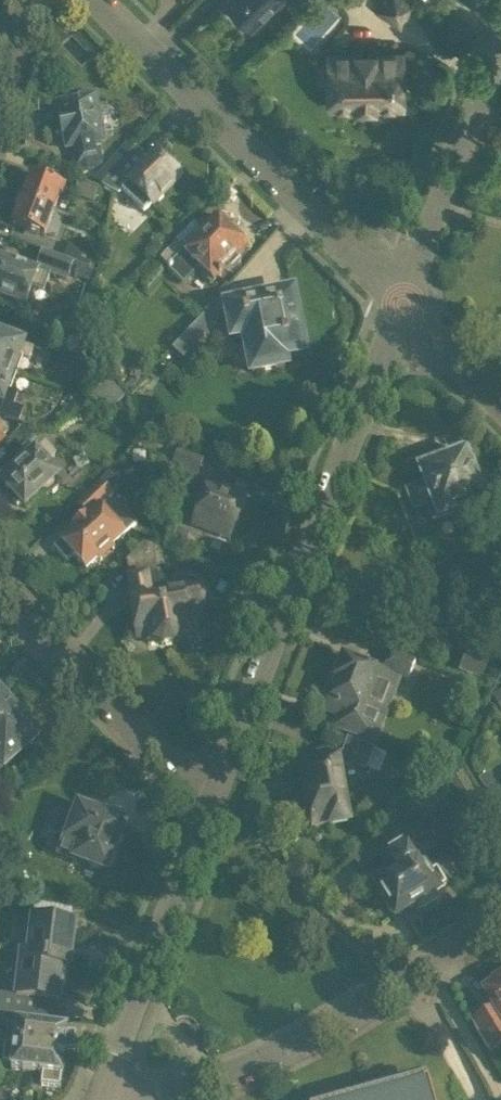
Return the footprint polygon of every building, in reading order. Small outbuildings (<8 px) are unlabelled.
[(224,1),(251,29),(280,0),(224,0),(224,1)] [(406,0),(382,0),(375,11),(401,28),(416,6),(406,0)] [(400,53),(331,53),(331,104),(400,104),(400,53)] [(56,103),(59,116),(57,116),(61,137),(63,136),(66,150),(78,147),(80,157),(94,154),(92,144),(105,142),(95,95),(93,96),(89,93),(79,95),(77,99),(56,103)] [(102,183),(133,149),(127,144),(96,180),(102,183)] [(181,178),(151,153),(141,144),(136,151),(133,148),(133,149),(102,183),(101,185),(116,195),(120,191),(144,214),(150,207),(151,208),(181,178)] [(31,174),(22,199),(21,199),(53,211),(59,197),(63,198),(67,188),(31,174)] [(80,179),(75,191),(74,194),(94,201),(100,187),(80,179)] [(21,199),(22,199),(20,198),(15,211),(17,211),(12,225),(44,237),(53,211),(21,199)] [(246,247),(215,218),(184,250),(175,242),(160,259),(169,267),(167,269),(180,281),(195,264),(213,281),(246,247)] [(64,257),(75,262),(90,268),(94,255),(69,245),(64,257)] [(75,262),(44,251),(37,270),(0,256),(0,296),(25,305),(31,288),(44,292),(51,275),(68,281),(75,262)] [(292,294),(289,295),(226,307),(233,339),(245,337),(252,374),(285,367),(283,358),(304,354),(292,294)] [(92,302),(98,313),(110,307),(104,296),(92,302)] [(183,359),(220,318),(209,308),(172,349),(183,359)] [(54,346),(27,332),(23,344),(34,348),(33,350),(49,357),(54,346)] [(18,357),(29,361),(33,350),(34,348),(23,344),(0,336),(0,369),(12,374),(18,357)] [(0,369),(0,402),(2,403),(2,402),(3,403),(0,411),(0,415),(18,422),(24,409),(13,405),(17,394),(6,390),(12,374),(0,369)] [(90,396),(101,409),(105,414),(124,397),(108,380),(90,396)] [(73,390),(67,405),(73,411),(83,402),(73,390)] [(3,437),(2,436),(10,428),(0,417),(0,440),(3,437)] [(35,451),(1,482),(13,495),(12,502),(16,507),(23,507),(25,508),(40,494),(51,496),(59,489),(58,478),(59,478),(46,463),(56,454),(45,442),(35,452),(35,451)] [(197,478),(205,458),(179,448),(171,468),(197,478)] [(424,484),(406,490),(419,523),(436,517),(437,520),(462,510),(466,519),(487,511),(465,453),(418,470),(424,484)] [(77,504),(88,516),(60,541),(61,543),(55,549),(66,561),(73,555),(86,570),(99,558),(101,561),(113,549),(111,547),(124,535),(137,524),(123,508),(110,520),(99,507),(113,494),(120,476),(112,468),(77,504)] [(209,481),(191,526),(229,541),(244,504),(225,496),(228,489),(209,481)] [(167,638),(161,595),(153,545),(145,542),(126,562),(129,579),(127,580),(137,640),(145,639),(146,641),(167,638)] [(161,595),(167,638),(189,634),(188,631),(196,630),(195,624),(196,623),(194,612),(206,610),(208,601),(207,594),(200,586),(199,580),(190,581),(190,577),(175,579),(177,593),(161,595)] [(481,681),(491,654),(468,646),(458,672),(481,681)] [(385,649),(383,653),(377,669),(408,682),(416,660),(385,649)] [(338,717),(335,725),(334,728),(374,744),(398,680),(342,659),(334,680),(337,681),(325,712),(338,717)] [(453,679),(448,694),(463,699),(468,684),(453,679)] [(491,697),(500,712),(500,691),(491,697)] [(18,715),(0,695),(0,731),(18,715)] [(0,731),(0,772),(38,737),(18,715),(0,731)] [(318,759),(307,761),(300,762),(304,784),(302,784),(305,799),(302,803),(303,811),(306,812),(310,829),(325,827),(325,828),(349,824),(339,767),(353,765),(365,770),(365,769),(377,773),(385,754),(348,739),(343,753),(336,754),(335,750),(317,754),(318,759)] [(464,771),(449,781),(468,811),(484,801),(464,771)] [(498,790),(494,784),(486,789),(492,797),(495,795),(499,801),(500,799),(500,788),(498,790)] [(125,826),(78,807),(59,855),(107,874),(125,826)] [(352,857),(362,870),(402,838),(392,825),(352,857)] [(434,870),(427,874),(418,859),(417,860),(408,845),(382,860),(391,875),(375,884),(395,918),(419,904),(422,908),(437,899),(434,895),(438,892),(436,889),(443,884),(434,870)] [(33,914),(68,916),(68,902),(33,900),(33,914)] [(21,953),(19,964),(63,970),(70,970),(75,925),(31,920),(27,954),(21,953)] [(19,964),(15,996),(0,994),(0,1013),(40,1018),(42,1001),(59,1003),(63,970),(19,964)] [(497,987),(499,989),(492,993),(497,1001),(496,1002),(500,1010),(500,985),(497,987)] [(495,1023),(491,1015),(473,1026),(489,1052),(500,1044),(500,1019),(495,1023)] [(4,1047),(64,1054),(64,1052),(74,1053),(76,1034),(67,1033),(67,1031),(17,1025),(16,1029),(7,1028),(4,1047)] [(64,1054),(4,1047),(2,1065),(12,1066),(11,1071),(42,1075),(41,1086),(59,1088),(61,1077),(64,1054)] [(427,1083),(366,1099),(432,1099),(427,1083)]
